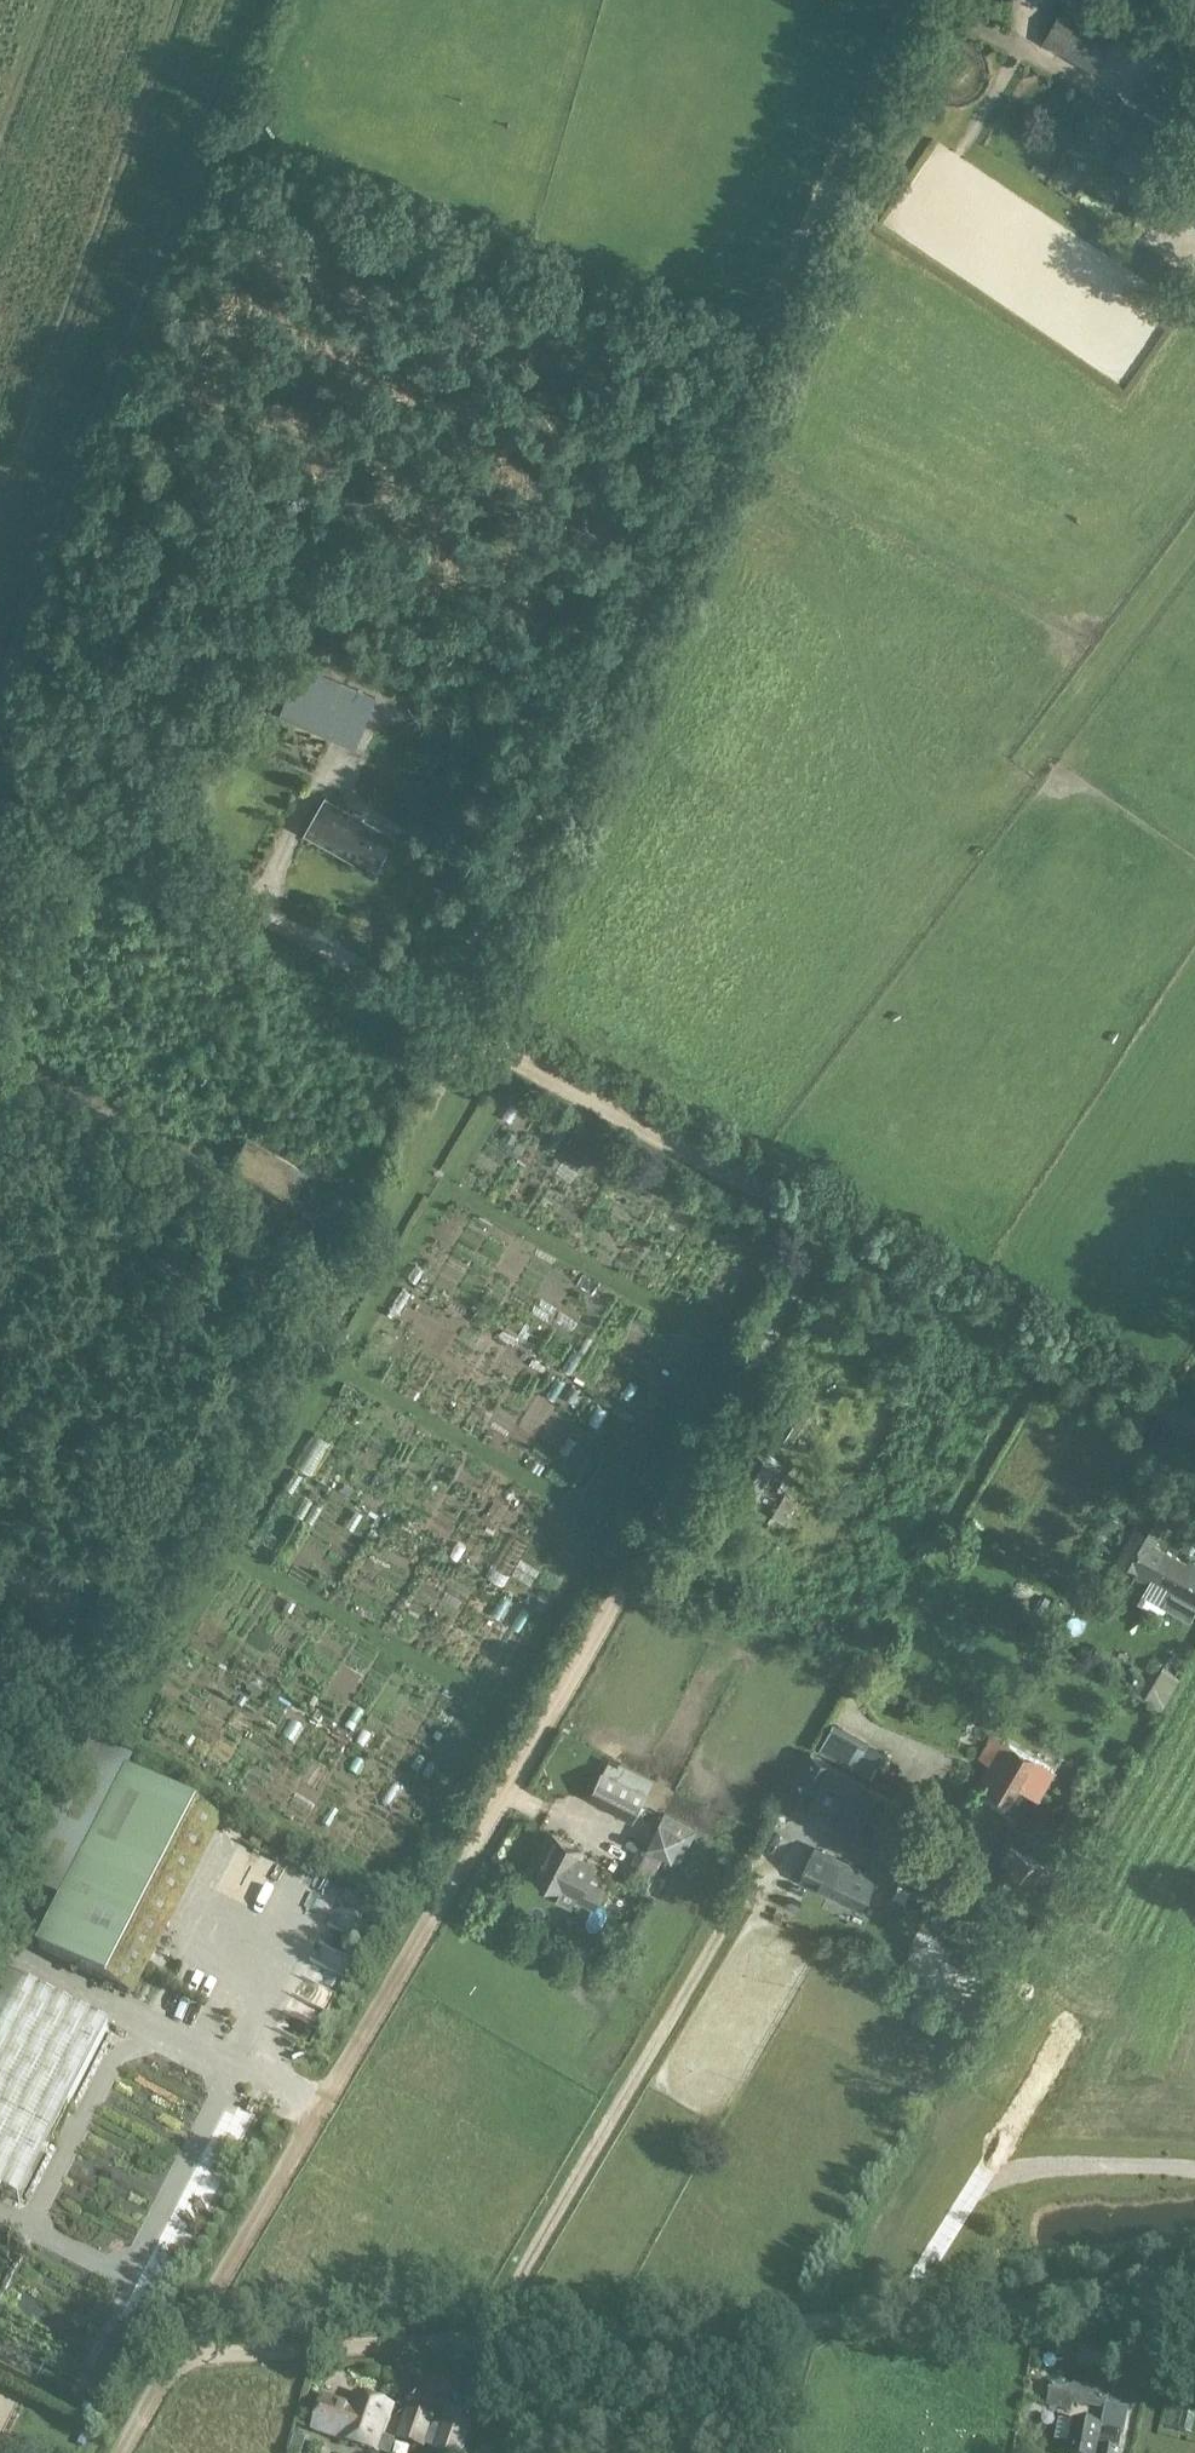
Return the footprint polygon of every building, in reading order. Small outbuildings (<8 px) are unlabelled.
[(1064,8),(1044,42),(1095,72),(1115,37),(1064,8)] [(1161,76),(1146,101),(1179,120),(1194,95),(1161,76)] [(1167,138),(1172,128),(1157,120),(1152,129),(1140,123),(1118,161),(1152,180),(1174,142),(1167,138)] [(294,688),(283,714),(357,746),(373,708),(316,683),(311,695),(294,688)] [(306,832),(375,872),(396,836),(327,796),(306,832)] [(226,1167),(287,1203),(305,1172),(244,1136),(226,1167)] [(432,1274),(440,1256),(426,1250),(418,1268),(432,1274)] [(797,1401),(776,1433),(792,1443),(813,1411),(797,1401)] [(779,1462),(779,1461),(752,1445),(732,1480),(761,1495),(764,1489),(774,1494),(789,1467),(779,1462)] [(786,1521),(795,1505),(789,1502),(791,1499),(785,1495),(774,1515),(786,1521)] [(1153,1579),(1171,1589),(1163,1604),(1191,1620),(1194,1614),(1194,1566),(1169,1551),(1168,1553),(1154,1545),(1171,1514),(1150,1503),(1118,1560),(1140,1571),(1146,1560),(1160,1567),(1153,1579)] [(1085,1603),(1091,1592),(1071,1580),(1065,1592),(1085,1603)] [(284,1625),(291,1611),(276,1604),(270,1618),(284,1625)] [(868,1741),(833,1721),(818,1748),(854,1768),(868,1741)] [(1038,1759),(993,1732),(978,1756),(989,1763),(977,1783),(1011,1803),(1038,1759)] [(787,1796),(807,1809),(824,1779),(853,1797),(837,1826),(869,1844),(894,1801),(812,1752),(787,1796)] [(633,1817),(649,1786),(605,1762),(588,1793),(633,1817)] [(130,1775),(40,1950),(129,1995),(219,1821),(130,1775)] [(649,1842),(678,1858),(695,1828),(665,1812),(649,1842)] [(592,1904),(602,1884),(586,1876),(594,1860),(578,1852),(582,1844),(552,1828),(531,1869),(560,1885),(562,1882),(577,1889),(574,1895),(592,1904)] [(885,1839),(873,1863),(897,1875),(909,1851),(885,1839)] [(1046,1867),(1009,1845),(999,1861),(1005,1865),(995,1881),(1026,1900),(1046,1867)] [(828,1891),(863,1907),(876,1880),(841,1864),(841,1865),(813,1852),(801,1877),(829,1890),(828,1891)] [(320,1958),(314,1970),(336,1981),(342,1969),(320,1958)] [(23,1984),(0,2029),(0,2192),(21,2203),(110,2028),(23,1984)] [(1172,2374),(1167,2398),(1194,2405),(1194,2404),(1194,2379),(1172,2374)] [(1110,2404),(1134,2408),(1139,2379),(1115,2375),(1110,2404)] [(1046,2406),(1072,2412),(1073,2405),(1103,2411),(1108,2390),(1052,2379),(1046,2406)] [(394,2408),(357,2396),(353,2408),(326,2399),(315,2431),(379,2452),(391,2452),(395,2443),(383,2439),(394,2408)] [(396,2440),(424,2450),(426,2446),(436,2450),(435,2452),(461,2452),(473,2420),(449,2411),(444,2427),(431,2423),(432,2420),(411,2413),(409,2416),(405,2415),(396,2440)] [(1068,2452),(1120,2452),(1119,2452),(1123,2434),(1073,2424),(1068,2452)]
